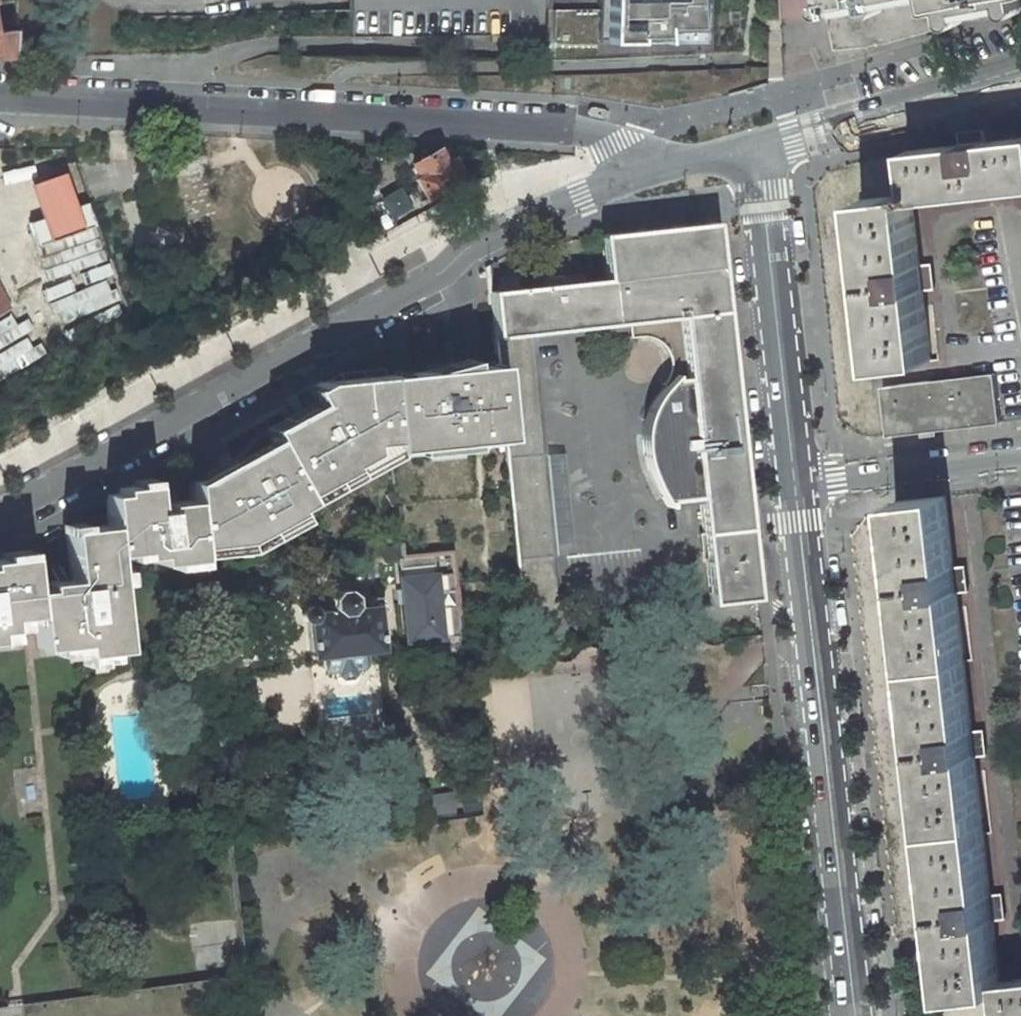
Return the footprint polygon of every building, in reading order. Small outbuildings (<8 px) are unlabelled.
[(554,41),(659,40),(659,32),(689,32),(689,3),(689,0),(606,0),(606,10),(554,10),(554,41)] [(827,12),(832,13),(843,11),(842,4),(866,0),(825,0),(824,1),(823,3),(823,6),(824,9),(825,11),(827,12)] [(950,18),(948,8),(938,10),(936,10),(934,9),(933,6),(932,0),(866,0),(842,4),(843,11),(832,13),(838,48),(892,39),(892,34),(922,28),(922,23),(950,18)] [(1020,6),(1020,0),(932,0),(933,6),(934,9),(936,10),(938,10),(948,8),(950,18),(966,15),(1009,7),(1020,6)] [(965,19),(966,15),(950,18),(952,22),(956,24),(961,23),(964,22),(965,19)] [(12,57),(13,29),(0,30),(0,57),(12,57)] [(959,133),(961,144),(986,141),(985,130),(959,133)] [(986,141),(961,144),(908,150),(912,193),(913,201),(1020,188),(1020,137),(986,141)] [(452,160),(457,158),(452,149),(445,148),(439,151),(445,162),(451,159),(452,160)] [(426,198),(462,178),(452,160),(451,159),(445,162),(439,151),(412,165),(419,177),(415,178),(426,198)] [(106,260),(87,203),(75,206),(63,171),(30,185),(42,219),(30,223),(50,280),(106,260)] [(386,218),(409,209),(400,183),(377,191),(386,218)] [(920,265),(913,201),(912,193),(862,199),(880,367),(931,361),(923,291),(920,265)] [(496,290),(490,291),(495,337),(528,334),(627,323),(629,337),(641,336),(650,337),(655,339),(662,346),(667,352),(670,361),(670,374),(673,375),(656,395),(650,406),(644,423),(642,433),(643,452),(647,467),(654,485),(667,507),(668,508),(671,506),(670,501),(699,498),(711,604),(757,598),(715,222),(600,235),(605,279),(496,290)] [(931,263),(920,265),(923,291),(934,289),(931,263)] [(493,264),(488,267),(490,291),(496,290),(493,264)] [(506,447),(522,612),(556,610),(550,555),(540,456),(528,334),(495,337),(497,355),(497,363),(505,439),(506,447)] [(468,367),(497,363),(497,355),(467,358),(468,367)] [(204,480),(188,482),(191,500),(196,546),(239,541),(293,511),(292,508),(305,500),(301,493),(348,467),(346,464),(368,452),(367,443),(389,441),(412,441),(412,451),(449,448),(473,444),(505,439),(497,363),(468,367),(320,381),(313,385),(320,397),(313,401),(284,417),(282,424),(267,432),(274,443),(236,464),(235,463),(204,480)] [(882,386),(888,436),(922,432),(921,427),(936,425),(937,430),(1002,422),(996,373),(882,386)] [(306,389),(313,401),(320,397),(313,385),(306,389)] [(284,417),(265,428),(267,432),(282,424),(284,417)] [(473,444),(474,451),(506,447),(505,439),(473,444)] [(368,452),(390,450),(389,441),(367,443),(368,452)] [(390,450),(390,451),(412,451),(412,441),(389,441),(390,450)] [(412,457),(450,453),(449,448),(412,451),(412,457)] [(573,553),(563,454),(540,456),(550,555),(573,553)] [(131,486),(149,484),(149,478),(131,480),(131,486)] [(197,558),(196,546),(191,500),(176,502),(162,503),(163,506),(152,507),(151,496),(149,484),(131,486),(117,487),(117,493),(104,494),(108,525),(111,554),(124,552),(138,550),(139,557),(153,555),(155,563),(167,561),(197,558)] [(385,495),(396,512),(394,489),(385,495)] [(162,503),(176,502),(175,493),(151,496),(152,507),(163,506),(162,503)] [(951,997),(1002,991),(1000,981),(993,920),(991,894),(975,755),(972,730),(956,592),(954,566),(946,495),(895,501),(951,997)] [(65,532),(65,530),(80,528),(80,522),(62,524),(62,532),(65,532)] [(113,569),(111,554),(108,525),(80,528),(65,530),(65,532),(71,579),(43,582),(44,588),(31,590),(34,615),(37,648),(51,646),(78,643),(80,652),(80,654),(93,652),(107,651),(122,649),(114,583),(113,569)] [(27,556),(26,549),(0,552),(0,559),(27,556)] [(124,552),(124,558),(139,557),(138,550),(124,552)] [(401,558),(409,639),(462,634),(453,552),(401,558)] [(19,616),(34,615),(31,590),(27,556),(0,559),(0,630),(8,629),(6,618),(19,616)] [(197,564),(197,558),(167,561),(168,568),(197,564)] [(965,565),(954,566),(956,592),(968,590),(965,565)] [(122,582),(121,568),(113,569),(114,583),(122,582)] [(307,621),(311,658),(381,651),(377,614),(381,614),(385,608),(384,602),(379,597),(372,598),(368,603),(368,607),(354,608),(354,606),(352,605),(351,595),(344,589),(335,591),(329,597),(330,611),(314,613),(312,608),(308,606),(304,606),(302,608),(300,610),(299,613),(299,616),(301,619),(304,620),(307,621)] [(6,618),(8,629),(20,627),(19,616),(6,618)] [(9,639),(8,629),(0,630),(0,640),(9,639)] [(66,654),(80,652),(78,643),(51,646),(52,654),(66,652),(66,654)] [(94,660),(108,659),(107,651),(93,652),(94,660)] [(80,654),(80,663),(94,662),(94,660),(93,652),(80,654)] [(983,728),(972,730),(975,755),(986,754),(983,728)] [(454,812),(452,793),(436,795),(438,814),(454,812)] [(1002,892),(991,894),(993,920),(1005,918),(1002,892)] [(189,984),(237,978),(233,946),(185,953),(189,984)] [(1004,1015),(1020,1015),(1020,979),(1000,981),(1002,991),(1004,1015)]
